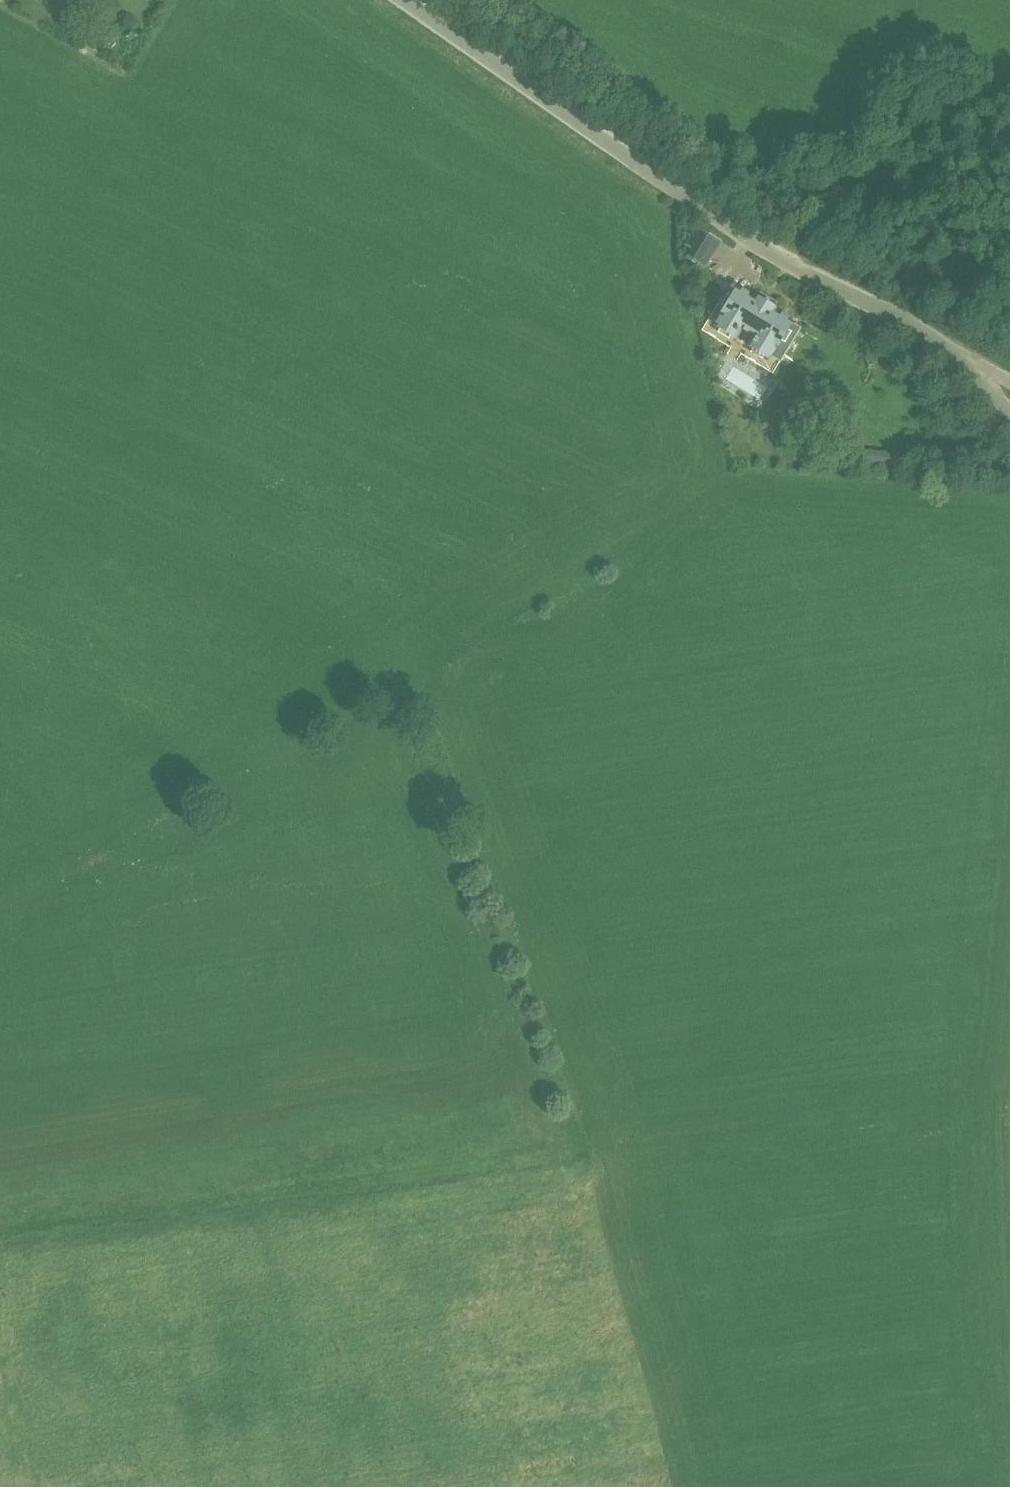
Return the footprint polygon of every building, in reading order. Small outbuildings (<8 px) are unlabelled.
[(690,246),(684,255),(697,264),(703,255),(690,246)] [(753,348),(772,358),(778,346),(780,347),(794,322),(788,319),(790,316),(743,291),(742,294),(736,291),(723,317),(725,318),(719,330),(738,340),(744,328),(759,336),(753,348)]
